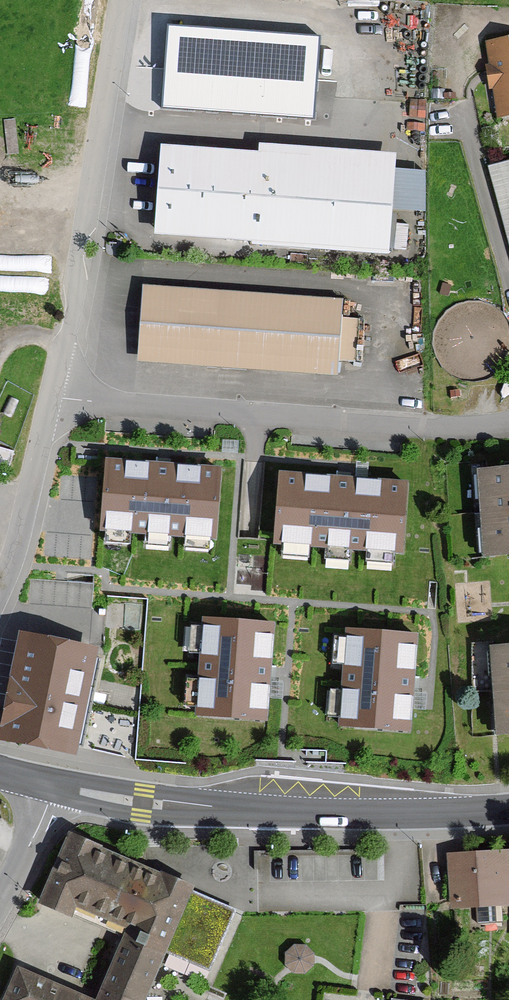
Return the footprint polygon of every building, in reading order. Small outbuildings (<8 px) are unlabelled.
[(321,36),(167,23),(161,107),(315,120),(321,36)] [(481,45),(485,67),(481,68),(485,94),(490,93),(495,121),(508,119),(508,40),(481,45)] [(254,152),(159,146),(153,237),(247,243),(246,249),(389,258),(395,153),(255,144),(254,152)] [(489,169),(508,245),(508,164),(489,169)] [(342,301),(138,285),(131,363),(335,379),(337,362),(355,364),(359,320),(341,318),(342,301)] [(214,541),(219,467),(101,458),(96,532),(214,541)] [(475,469),(481,558),(508,556),(508,467),(475,469)] [(402,554),(407,485),(279,474),(273,544),(402,554)] [(269,621),(204,617),(196,720),(263,723),(269,621)] [(19,629),(0,729),(0,744),(70,757),(92,642),(19,629)] [(413,634),(344,632),(341,733),(410,735),(413,634)] [(488,642),(490,735),(508,735),(508,642),(488,642)] [(3,999),(146,999),(167,951),(212,971),(237,914),(191,894),(194,887),(65,830),(32,904),(71,921),(75,910),(129,934),(101,999),(19,964),(3,999)] [(443,855),(445,911),(508,908),(508,852),(443,855)] [(303,939),(285,940),(277,949),(277,965),(286,974),(302,974),(312,965),(311,947),(303,939)]
